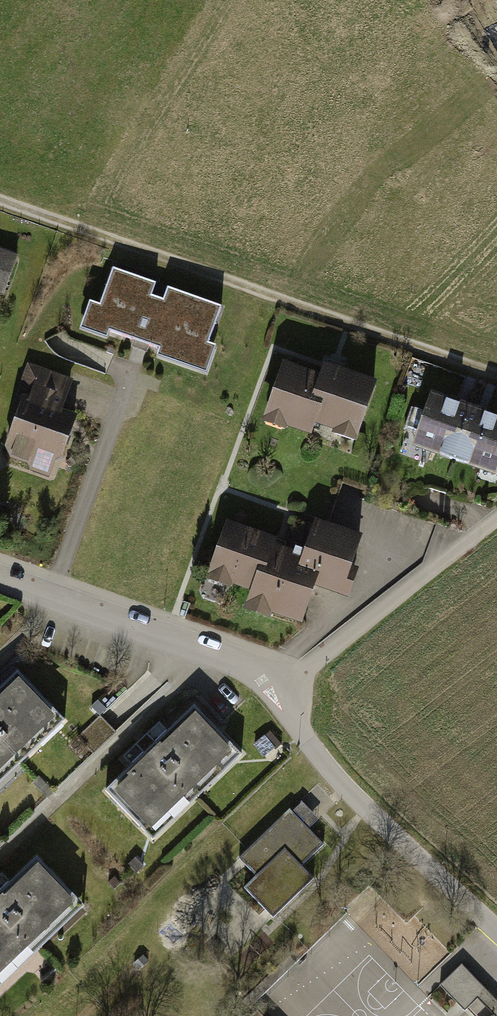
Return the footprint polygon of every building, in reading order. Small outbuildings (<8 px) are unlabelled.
[(13,255),(0,250),(0,289),(13,255)] [(154,286),(112,271),(99,308),(89,305),(80,332),(106,341),(109,333),(159,350),(156,359),(206,376),(215,350),(207,347),(219,310),(166,292),(162,303),(150,299),(154,286)] [(316,373),(279,360),(260,419),(307,435),(311,424),(330,430),(329,434),(353,442),(374,381),(320,363),(316,373)] [(52,479),(76,414),(60,408),(71,378),(24,361),(13,393),(19,395),(0,447),(0,460),(52,479)] [(408,446),(493,476),(496,465),(496,415),(483,410),(461,402),(428,391),(420,411),(414,409),(407,428),(414,430),(408,446)] [(300,548),(224,520),(201,582),(228,592),(230,587),(245,592),(239,609),(267,620),(269,613),(299,624),(313,587),(344,599),(355,569),(347,567),(357,541),(333,532),(334,529),(335,526),(311,517),(310,521),(300,548)] [(0,692),(0,789),(69,723),(20,672),(0,692)] [(194,706),(167,732),(158,723),(122,758),(131,767),(104,793),(153,843),(198,800),(243,756),(194,706)] [(107,725),(98,715),(74,738),(92,757),(116,734),(107,725)] [(237,859),(254,876),(242,888),(272,919),(311,880),(299,867),(321,846),(286,811),(237,859)] [(6,882),(0,875),(0,986),(82,906),(34,856),(6,882)] [(476,1003),(486,994),(462,968),(441,987),(466,1013),(476,1003)] [(496,1013),(496,1005),(486,994),(476,1003),(488,1015),(494,1015),(496,1013)]
